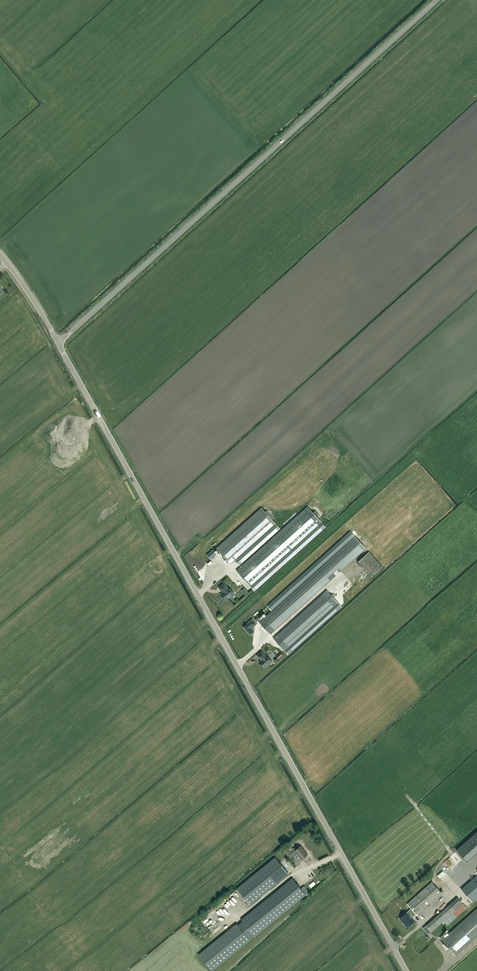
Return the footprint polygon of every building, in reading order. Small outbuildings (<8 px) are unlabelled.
[(307,507),(236,571),(253,590),(324,525),(307,507)] [(230,564),(275,523),(261,508),(216,548),(230,564)] [(355,536),(325,563),(259,622),(270,635),(366,549),(355,536)] [(211,560),(217,554),(212,550),(207,555),(211,560)] [(369,553),(358,563),(372,578),(383,568),(369,553)] [(219,588),(223,592),(220,595),(226,601),(234,593),(229,587),(228,588),(224,583),(219,588)] [(273,638),(284,651),(337,603),(326,590),(273,638)] [(252,619),(243,627),(250,635),(254,631),(251,628),(256,624),(252,619)] [(257,656),(261,660),(259,662),(264,668),(272,661),(266,655),(266,656),(262,651),(257,656)] [(467,862),(476,852),(476,832),(457,850),(467,862)] [(283,851),(288,856),(294,851),(301,859),(308,854),(301,846),(296,849),(294,848),(290,851),(287,848),(283,851)] [(237,888),(250,905),(288,874),(275,857),(237,888)] [(449,857),(441,866),(450,874),(458,865),(449,857)] [(460,871),(453,875),(458,883),(464,879),(460,871)] [(461,889),(472,902),(476,898),(476,900),(476,875),(461,889)] [(241,920),(255,936),(306,894),(292,878),(241,920)] [(406,913),(400,919),(407,927),(414,921),(410,917),(415,913),(417,916),(442,893),(432,882),(407,904),(411,909),(406,913)] [(466,908),(463,904),(457,898),(426,926),(431,932),(443,921),(447,925),(466,908)] [(456,956),(476,937),(476,908),(442,940),(456,956)] [(207,921),(212,929),(223,922),(218,914),(207,921)] [(250,940),(236,924),(198,955),(212,970),(250,940)] [(424,942),(417,948),(419,950),(426,944),(424,942)]
